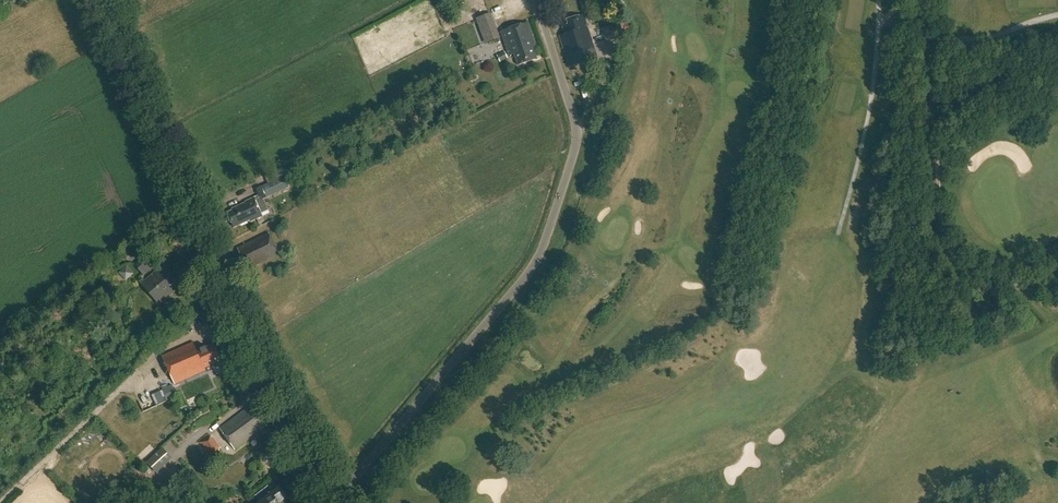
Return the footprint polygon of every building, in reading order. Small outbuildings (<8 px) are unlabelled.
[(499,39),(489,14),(479,18),(488,44),(499,39)] [(598,59),(584,16),(567,21),(569,26),(563,28),(565,35),(560,36),(570,67),(598,59)] [(536,48),(528,23),(501,32),(509,57),(514,55),(518,66),(537,60),(533,48),(536,48)] [(602,29),(606,42),(618,38),(614,25),(602,29)] [(504,52),(497,56),(500,62),(508,58),(504,52)] [(288,187),(284,175),(281,170),(265,177),(273,194),(288,187)] [(261,202),(268,199),(262,186),(256,189),(261,202)] [(262,216),(254,198),(246,202),(247,204),(232,210),(233,211),(228,214),(234,226),(250,219),(251,221),(262,216)] [(280,254),(269,233),(237,249),(245,264),(251,261),(254,267),(280,254)] [(132,269),(141,279),(155,267),(146,257),(132,269)] [(120,273),(126,281),(134,274),(127,267),(120,273)] [(171,277),(162,267),(142,284),(159,305),(189,280),(180,270),(171,277)] [(194,343),(163,357),(175,384),(206,371),(205,369),(223,361),(215,344),(198,351),(194,343)] [(173,385),(162,390),(167,402),(178,397),(173,385)] [(237,451),(269,428),(266,425),(269,423),(255,404),(221,430),(237,451)] [(198,443),(211,460),(221,453),(219,450),(221,448),(212,437),(211,438),(209,435),(198,443)] [(163,448),(146,463),(156,474),(173,459),(163,448)] [(284,492),(286,491),(280,483),(271,489),(270,487),(257,497),(258,498),(251,502),(274,502),(278,500),(280,502),(288,497),(284,492)]
